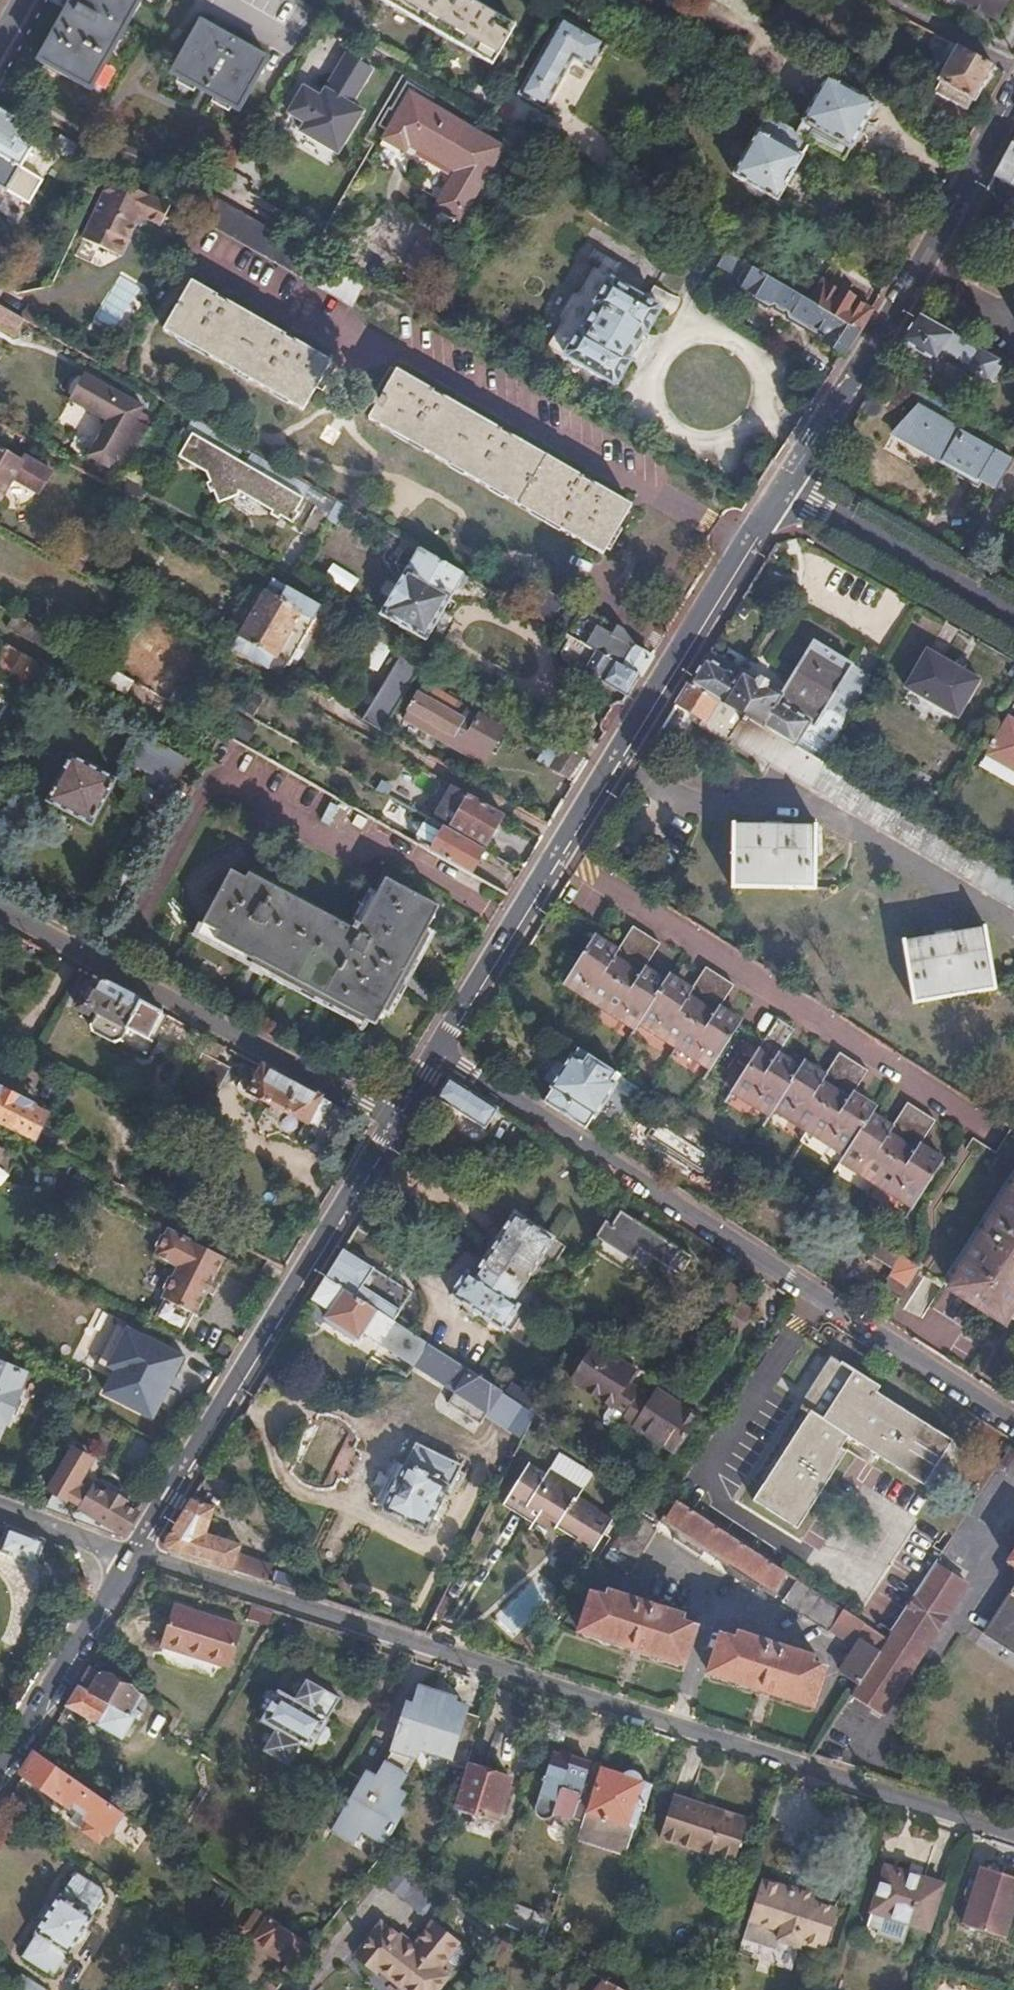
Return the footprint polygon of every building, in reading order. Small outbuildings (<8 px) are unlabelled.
[(65,11),(69,13),(39,65),(92,93),(145,0),(71,0),(65,11)] [(493,66),(516,27),(485,9),(488,4),(482,0),(471,0),(470,0),(380,0),(493,66)] [(998,18),(1008,0),(963,0),(998,18)] [(605,44),(562,20),(522,95),(547,108),(574,59),(591,68),(605,44)] [(270,61),(203,22),(172,77),(238,115),(270,61)] [(928,50),(942,58),(950,41),(934,32),(926,46),(928,50)] [(974,100),(994,65),(950,41),(942,58),(948,61),(938,80),(940,82),(936,90),(967,107),(972,98),(974,100)] [(314,96),(293,84),(272,122),(334,156),(360,110),(352,105),(371,70),(339,52),(314,96)] [(783,124),(812,141),(846,161),(877,104),(829,76),(805,119),(790,111),(783,124)] [(509,150),(413,92),(385,140),(408,153),(412,145),(459,172),(439,208),(465,223),(509,150)] [(6,193),(33,148),(21,142),(29,127),(0,113),(0,189),(6,193)] [(783,124),(768,116),(732,179),(776,204),(812,141),(783,124)] [(993,178),(1013,188),(1013,139),(993,178)] [(171,207),(111,179),(83,240),(109,252),(115,238),(128,244),(138,223),(147,220),(162,227),(171,207)] [(212,203),(199,224),(301,281),(316,256),(215,198),(212,203)] [(115,238),(109,252),(122,258),(128,244),(115,238)] [(815,305),(725,252),(715,269),(717,274),(783,312),(787,311),(791,304),(812,316),(809,322),(827,333),(823,340),(846,353),(860,332),(815,305)] [(366,284),(331,264),(316,290),(351,310),(366,284)] [(117,273),(92,323),(116,335),(141,285),(117,273)] [(662,310),(609,280),(594,307),(598,310),(584,333),(580,331),(565,357),(618,387),(632,362),(629,359),(643,336),(647,338),(662,310)] [(331,363),(193,283),(164,332),(303,411),(331,363)] [(826,286),(815,305),(860,332),(871,311),(867,309),(867,307),(857,301),(856,302),(853,301),(853,299),(843,293),(842,295),(826,286)] [(29,306),(21,320),(36,329),(44,314),(29,306)] [(920,314),(903,342),(939,362),(955,334),(920,314)] [(991,367),(997,358),(978,348),(973,357),(991,367)] [(628,504),(392,369),(374,401),(369,397),(366,402),(371,405),(364,417),(600,552),(628,504)] [(74,372),(58,403),(95,421),(76,459),(105,473),(139,404),(74,372)] [(915,404),(892,432),(939,458),(938,461),(975,481),(977,479),(994,488),(1011,459),(993,449),(915,404)] [(130,463),(143,423),(129,418),(116,459),(130,463)] [(308,487),(194,420),(188,430),(185,428),(176,442),(180,445),(175,454),(206,472),(212,485),(210,486),(214,495),(216,495),(221,505),(239,497),(241,493),(273,511),(271,515),(278,519),(280,516),(291,523),(298,511),(295,509),(308,487)] [(0,498),(2,498),(21,464),(0,452),(0,499),(0,498)] [(117,492),(141,506),(149,491),(125,477),(117,492)] [(300,534),(314,542),(329,516),(315,508),(300,534)] [(451,595),(463,576),(419,551),(408,571),(407,569),(381,614),(428,640),(452,597),(451,595)] [(330,562),(321,576),(348,593),(357,579),(330,562)] [(235,647),(253,657),(291,592),(266,577),(263,582),(270,586),(266,592),(263,590),(256,594),(236,627),(238,635),(242,637),(235,647)] [(542,589),(519,608),(544,622),(567,603),(542,589)] [(291,592),(253,657),(270,668),(272,668),(282,673),(288,664),(291,665),(316,621),(313,620),(317,613),(322,615),(324,611),(291,592)] [(580,643),(640,678),(652,657),(636,648),(637,645),(622,627),(584,605),(581,611),(570,605),(555,628),(580,643)] [(51,652),(58,640),(14,614),(7,627),(51,652)] [(39,661),(0,638),(0,669),(26,684),(39,661)] [(691,684),(823,764),(873,677),(816,642),(783,696),(711,652),(691,684)] [(603,682),(628,696),(640,678),(580,643),(574,655),(589,664),(588,668),(589,671),(596,676),(598,675),(600,675),(605,678),(603,682)] [(370,645),(362,664),(377,670),(385,652),(370,645)] [(927,652),(907,687),(959,717),(979,680),(927,652)] [(125,694),(133,682),(89,657),(82,670),(125,694)] [(363,720),(384,732),(419,670),(400,659),(363,720)] [(468,710),(424,684),(410,710),(424,718),(419,727),(434,737),(440,728),(453,736),(468,710)] [(929,827),(823,764),(691,684),(681,700),(709,717),(706,723),(733,740),(736,736),(964,876),(1013,906),(1013,877),(929,827)] [(225,731),(245,742),(253,726),(234,715),(225,731)] [(986,756),(1013,772),(1013,720),(1009,717),(986,756)] [(571,777),(583,757),(564,747),(553,766),(571,777)] [(45,801),(91,825),(116,780),(70,756),(45,801)] [(487,843),(504,814),(454,786),(438,814),(487,843)] [(423,847),(470,874),(485,849),(485,848),(448,826),(446,827),(437,822),(423,847)] [(818,826),(737,824),(736,887),(818,888),(818,826)] [(244,880),(231,873),(203,926),(217,934),(216,939),(377,1025),(437,910),(386,883),(363,923),(361,926),(355,923),(351,930),(249,876),(244,880)] [(610,946),(595,936),(566,984),(636,1030),(638,1027),(705,1069),(735,1021),(720,1012),(714,1020),(709,1016),(730,982),(704,964),(682,998),(674,993),(680,984),(667,975),(663,980),(648,972),(643,979),(637,975),(658,943),(632,926),(611,959),(604,955),(610,946)] [(0,927),(0,944),(3,946),(10,950),(12,947),(18,937),(0,927)] [(984,928),(903,941),(913,1002),(994,989),(984,928)] [(30,943),(18,937),(12,947),(19,951),(25,955),(30,943)] [(3,946),(0,953),(0,962),(4,964),(10,950),(3,946)] [(4,964),(11,967),(19,951),(12,947),(10,950),(4,964)] [(164,1014),(91,976),(74,1007),(91,1015),(94,1011),(98,1013),(93,1023),(96,1029),(117,1041),(122,1039),(144,1051),(164,1014)] [(792,1030),(777,1020),(731,1093),(770,1118),(773,1113),(835,1151),(831,1156),(905,1204),(936,1157),(922,1148),(916,1156),(909,1150),(929,1118),(902,1100),(881,1133),(874,1128),(880,1119),(869,1112),(872,1108),(855,1096),(850,1104),(844,1100),(865,1068),(838,1051),(817,1084),(810,1079),(815,1071),(801,1062),(797,1067),(784,1058),(778,1067),(772,1063),(792,1030)] [(203,1054),(216,1061),(224,1046),(211,1039),(203,1054)] [(596,1119),(617,1088),(616,1084),(621,1076),(580,1049),(574,1058),(573,1057),(551,1090),(553,1091),(545,1103),(587,1130),(594,1118),(596,1119)] [(185,1088),(213,1103),(231,1069),(216,1061),(203,1054),(186,1086),(185,1088)] [(324,1153),(346,1111),(264,1067),(251,1093),(313,1126),(304,1143),(324,1153)] [(638,1086),(621,1076),(616,1084),(617,1088),(618,1090),(626,1096),(633,1095),(638,1086)] [(449,1078),(436,1100),(486,1131),(499,1110),(449,1078)] [(29,1139),(31,1140),(32,1141),(37,1132),(46,1114),(35,1108),(36,1106),(0,1088),(0,1125),(29,1139)] [(953,1291),(1005,1324),(1013,1309),(1013,1192),(953,1291)] [(621,1212),(612,1226),(620,1231),(629,1217),(621,1212)] [(524,1284),(525,1285),(555,1240),(515,1213),(488,1254),(486,1256),(492,1260),(491,1264),(520,1281),(524,1284)] [(605,1245),(599,1254),(615,1264),(620,1258),(632,1267),(635,1263),(647,1270),(654,1259),(682,1277),(693,1259),(657,1235),(652,1242),(635,1230),(640,1224),(629,1217),(620,1231),(612,1226),(607,1223),(597,1240),(605,1245)] [(657,1235),(640,1224),(635,1230),(652,1242),(657,1235)] [(164,1297),(151,1323),(182,1339),(195,1312),(198,1314),(209,1291),(214,1281),(226,1257),(166,1227),(164,1231),(157,1233),(153,1243),(156,1248),(153,1253),(177,1265),(173,1271),(166,1274),(162,1286),(164,1290),(162,1295),(164,1297)] [(887,1285),(903,1295),(921,1268),(883,1243),(876,1253),(896,1267),(891,1276),(891,1279),(887,1285)] [(326,1280),(394,1323),(412,1295),(344,1250),(326,1280)] [(514,1302),(525,1285),(524,1284),(520,1281),(491,1264),(492,1260),(486,1256),(473,1276),(467,1272),(451,1296),(504,1331),(504,1329),(512,1334),(525,1312),(520,1308),(521,1307),(514,1302)] [(620,1258),(615,1264),(629,1273),(632,1267),(620,1258)] [(326,1280),(306,1312),(324,1323),(326,1320),(360,1340),(365,1334),(381,1343),(394,1323),(326,1280)] [(214,1281),(209,1291),(213,1294),(218,1284),(214,1281)] [(120,1320),(96,1307),(69,1360),(100,1375),(89,1397),(146,1425),(181,1358),(117,1326),(120,1320)] [(400,1348),(419,1360),(428,1344),(409,1332),(400,1348)] [(428,1344),(419,1360),(431,1367),(440,1352),(428,1344)] [(633,1370),(594,1344),(569,1381),(622,1416),(620,1419),(671,1451),(695,1415),(655,1390),(648,1401),(635,1392),(638,1388),(627,1380),(633,1370)] [(440,1352),(431,1367),(447,1377),(457,1362),(440,1352)] [(24,1376),(18,1374),(21,1368),(0,1359),(0,1429),(24,1376)] [(809,1416),(755,1500),(798,1528),(847,1452),(842,1448),(849,1439),(925,1488),(954,1444),(877,1395),(880,1390),(843,1365),(812,1412),(804,1407),(800,1411),(809,1416)] [(464,1380),(496,1401),(502,1391),(470,1371),(464,1380)] [(530,1409),(537,1413),(551,1422),(557,1412),(536,1399),(530,1409)] [(415,1442),(382,1512),(426,1533),(449,1485),(451,1485),(461,1463),(415,1442)] [(79,1516),(93,1494),(78,1487),(88,1461),(64,1448),(34,1493),(58,1508),(62,1505),(79,1516)] [(853,1454),(841,1477),(858,1486),(870,1463),(853,1454)] [(529,1466),(504,1504),(533,1524),(539,1516),(575,1542),(570,1549),(587,1561),(612,1523),(578,1499),(582,1493),(548,1469),(544,1476),(529,1466)] [(79,1516),(77,1520),(119,1536),(125,1535),(139,1512),(126,1504),(127,1502),(110,1492),(108,1495),(96,1488),(93,1494),(79,1516)] [(267,1583),(271,1569),(239,1557),(242,1548),(207,1536),(215,1509),(191,1501),(164,1544),(168,1552),(267,1583)] [(784,1572),(677,1503),(662,1527),(675,1535),(672,1540),(699,1557),(703,1552),(727,1569),(724,1574),(753,1593),(757,1589),(769,1596),(784,1572)] [(632,1514),(604,1560),(627,1574),(654,1528),(632,1514)] [(10,1525),(0,1548),(0,1549),(29,1561),(38,1557),(45,1538),(10,1525)] [(860,1682),(852,1695),(885,1714),(970,1585),(937,1564),(888,1639),(882,1648),(879,1653),(860,1682)] [(882,1648),(888,1639),(797,1580),(783,1602),(829,1631),(830,1630),(852,1644),(859,1633),(882,1648)] [(493,1616),(512,1637),(544,1608),(524,1587),(493,1616)] [(986,1633),(1013,1650),(1013,1588),(986,1633)] [(594,1595),(581,1634),(684,1666),(696,1628),(682,1623),(684,1617),(610,1593),(607,1600),(594,1595)] [(177,1604),(165,1642),(230,1663),(241,1625),(177,1604)] [(879,1653),(882,1648),(859,1633),(852,1644),(858,1648),(862,1642),(879,1653)] [(724,1637),(711,1675),(813,1707),(825,1669),(811,1664),(812,1659),(739,1635),(737,1641),(724,1637)] [(843,1671),(860,1682),(879,1653),(862,1642),(858,1648),(843,1671)] [(69,1698),(61,1711),(73,1717),(76,1711),(121,1735),(143,1694),(100,1671),(99,1672),(88,1667),(69,1698)] [(276,1690),(259,1721),(275,1729),(263,1750),(286,1763),(297,1742),(311,1750),(315,1742),(319,1744),(325,1742),(330,1733),(325,1725),(328,1719),(326,1716),(337,1698),(303,1679),(292,1699),(276,1690)] [(352,1778),(327,1822),(359,1840),(364,1832),(386,1844),(391,1835),(395,1837),(399,1828),(396,1827),(403,1813),(400,1811),(406,1800),(398,1795),(425,1748),(450,1755),(449,1760),(466,1765),(467,1762),(481,1718),(465,1713),(466,1707),(434,1698),(435,1692),(417,1686),(411,1703),(408,1703),(405,1713),(403,1712),(400,1722),(397,1721),(394,1730),(397,1731),(391,1747),(372,1781),(368,1779),(364,1785),(352,1778)] [(537,1803),(553,1755),(538,1750),(536,1757),(523,1798),(523,1799),(523,1800),(524,1801),(524,1802),(525,1803),(526,1804),(527,1804),(528,1805),(529,1805),(530,1805),(531,1805),(532,1805),(533,1805),(534,1805),(535,1805),(536,1804),(537,1803)] [(35,1753),(24,1772),(75,1808),(68,1817),(86,1830),(86,1832),(95,1838),(96,1837),(100,1840),(105,1831),(108,1833),(122,1813),(35,1753)] [(574,1815),(581,1794),(591,1763),(573,1757),(571,1762),(553,1755),(537,1803),(574,1815)] [(467,1762),(466,1765),(454,1804),(496,1817),(510,1775),(467,1762)] [(603,1767),(589,1808),(634,1824),(640,1806),(635,1803),(636,1799),(645,1802),(651,1783),(603,1767)] [(574,1815),(583,1818),(590,1797),(581,1794),(574,1815)] [(672,1795),(659,1836),(732,1860),(746,1820),(672,1795)] [(634,1824),(589,1808),(581,1832),(626,1848),(634,1824)] [(963,1922),(1002,1935),(1013,1896),(1013,1878),(1003,1873),(1005,1865),(984,1859),(963,1922)] [(887,1864),(872,1909),(928,1927),(943,1882),(887,1864)] [(36,1932),(21,1955),(51,1974),(65,1951),(68,1953),(91,1916),(88,1915),(102,1893),(73,1874),(59,1895),(56,1895),(34,1930),(36,1932)] [(764,1880),(751,1919),(781,1928),(779,1938),(799,1944),(801,1941),(825,1948),(839,1908),(816,1901),(819,1892),(798,1886),(797,1890),(764,1880)] [(248,1923),(259,1930),(269,1917),(262,1912),(258,1909),(248,1923)] [(359,1949),(380,1965),(382,1963),(417,1989),(434,1989),(451,1969),(443,1961),(462,1937),(434,1915),(414,1939),(384,1917),(359,1949)] [(259,1930),(254,1936),(253,1938),(287,1964),(283,1968),(289,1974),(311,1946),(271,1918),(269,1917),(259,1930)] [(781,1928),(751,1919),(745,1938),(775,1947),(779,1938),(781,1928)] [(245,1929),(254,1936),(259,1930),(248,1923),(245,1929)] [(604,1979),(611,1983),(622,1963),(607,1955),(596,1974),(604,1979)] [(11,1989),(12,1989),(42,1989),(43,1988),(20,1974),(11,1989)] [(611,1983),(604,1979),(596,1989),(624,1989),(611,1983)]
